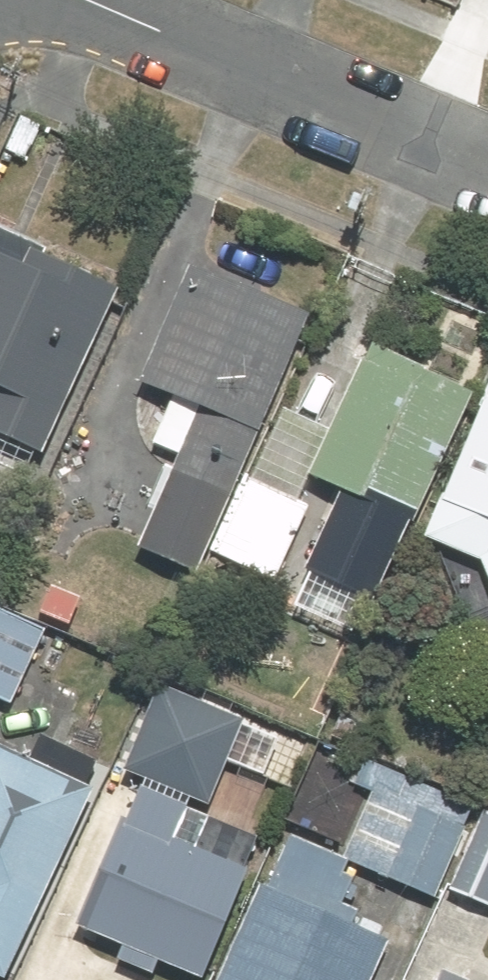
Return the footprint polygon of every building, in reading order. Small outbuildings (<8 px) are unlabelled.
[(12,480),(22,459),(40,466),(117,297),(0,244),(0,475),(12,480)] [(136,392),(165,404),(146,448),(175,460),(132,560),(191,586),(205,555),(239,476),(306,322),(188,271),(136,392)] [(480,385),(369,335),(303,482),(329,494),(294,572),(380,610),(480,385)] [(485,396),(422,540),(481,566),(487,589),(487,398),(485,396)] [(306,506),(239,476),(205,555),(272,585),(306,506)] [(0,604),(0,712),(14,718),(55,630),(0,604)] [(202,694),(155,671),(117,746),(165,770),(202,694)] [(0,751),(0,979),(8,979),(91,791),(0,751)] [(473,814),(360,759),(346,787),(370,799),(339,861),(429,905),(438,885),(470,821),(473,814)] [(244,874),(174,841),(185,817),(137,795),(126,818),(117,813),(65,923),(120,949),(113,965),(144,979),(149,979),(156,966),(185,979),(194,979),(244,874)] [(470,821),(438,885),(487,910),(487,830),(470,821)] [(343,864),(284,836),(218,979),(370,979),(385,948),(351,932),(343,864)]
